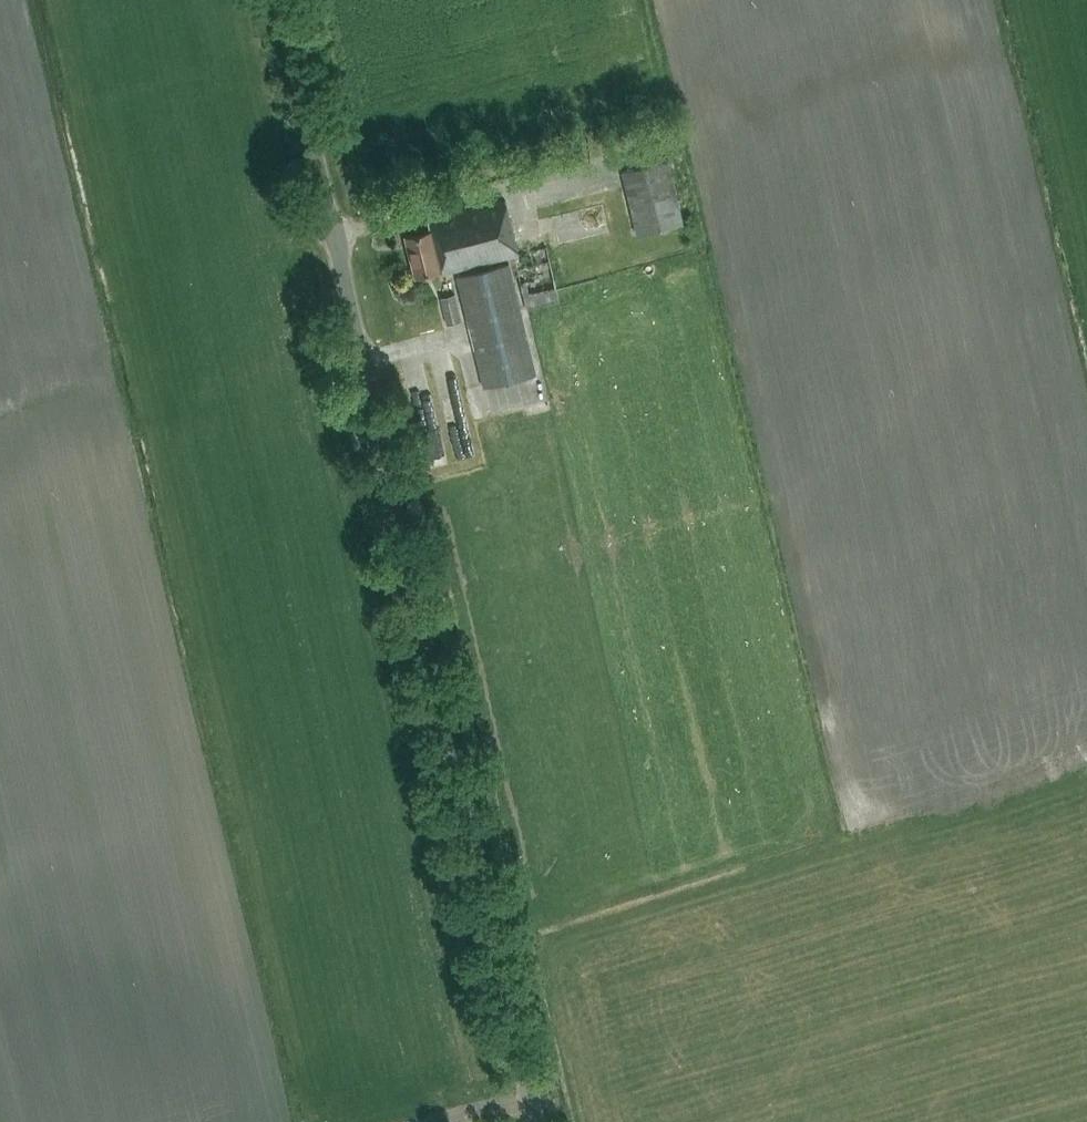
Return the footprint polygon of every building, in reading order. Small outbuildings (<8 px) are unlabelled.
[(669,159),(622,171),(637,234),(685,222),(669,159)] [(519,253),(519,252),(505,199),(430,216),(430,222),(433,231),(408,236),(417,273),(440,266),(443,266),(447,266),(451,268),(451,270),(519,253)] [(537,373),(509,263),(456,276),(484,387),(537,373)] [(559,285),(529,287),(530,301),(560,299),(559,285)] [(440,296),(447,323),(461,320),(455,293),(440,296)]
